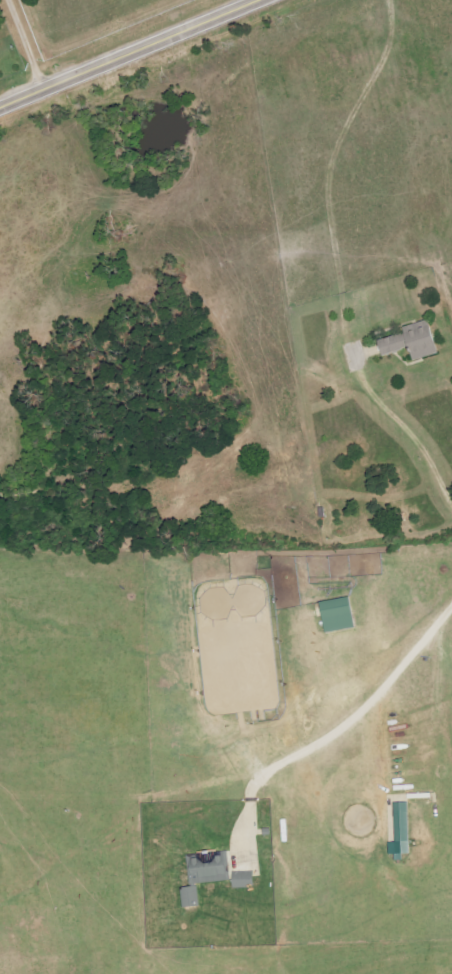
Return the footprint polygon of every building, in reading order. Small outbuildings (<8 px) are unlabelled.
[(383,357),(410,349),(413,361),(438,355),(429,321),(403,328),(405,335),(379,341),(383,357)] [(321,603),(326,633),(356,628),(350,597),(321,603)] [(396,843),(390,843),(390,858),(403,857),(403,854),(410,854),(409,803),(395,803),(396,843)] [(199,852),(199,856),(189,856),(190,884),(231,882),(229,855),(219,855),(218,851),(199,852)] [(254,878),(251,861),(231,865),(233,881),(254,878)] [(199,906),(199,887),(182,888),(183,907),(199,906)]
